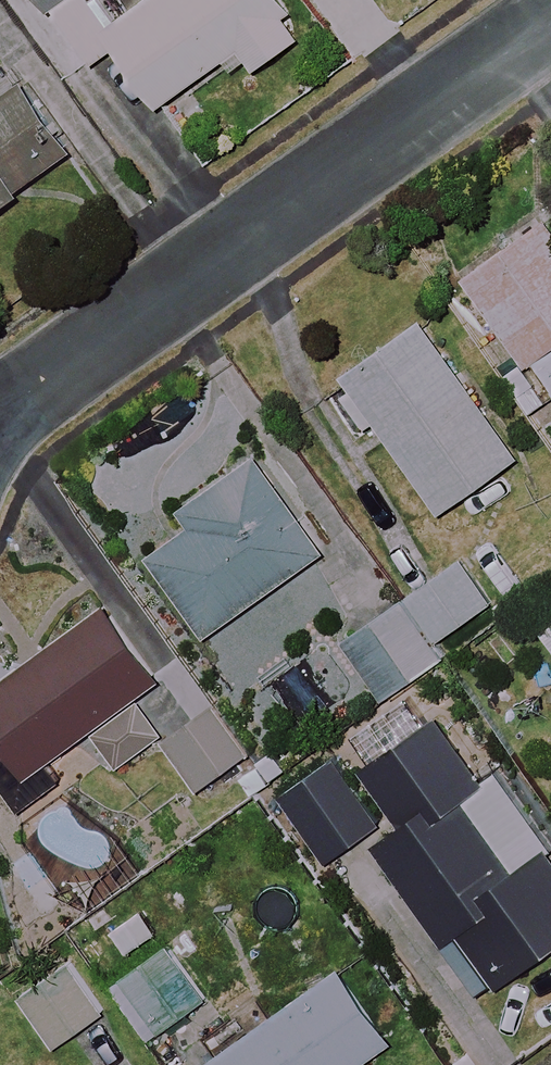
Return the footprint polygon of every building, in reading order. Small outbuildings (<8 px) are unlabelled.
[(52,18),(78,0),(40,0),(52,18)] [(52,18),(87,67),(115,48),(157,108),(238,51),(253,72),(303,37),(277,0),(146,0),(114,23),(98,0),(78,0),(52,18)] [(21,87),(0,102),(0,209),(71,159),(21,87)] [(545,216),(459,279),(522,366),(530,361),(550,389),(550,224),(545,216)] [(519,457),(423,321),(345,376),(441,512),(519,457)] [(324,553),(255,457),(178,511),(187,524),(145,554),(204,638),(324,553)] [(403,598),(434,643),(516,587),(485,542),(403,598)] [(434,643),(403,598),(341,641),(381,700),(444,658),(434,643)] [(105,602),(0,684),(0,728),(14,746),(0,757),(0,784),(21,810),(47,789),(35,774),(91,730),(119,767),(161,734),(134,699),(163,676),(105,602)] [(529,618),(550,648),(550,602),(529,618)] [(251,750),(213,702),(162,742),(211,805),(224,795),(212,779),(251,750)] [(430,716),(362,765),(405,825),(376,846),(444,940),(458,930),(498,986),(550,948),(550,865),(528,832),(496,856),(458,804),(481,787),(430,716)] [(379,824),(329,756),(278,793),(328,861),(379,824)] [(204,997),(166,947),(116,984),(154,1035),(204,997)] [(102,1013),(60,954),(10,990),(52,1048),(102,1013)] [(338,962),(215,1052),(201,1033),(158,1064),(364,1064),(396,1042),(338,962)]
